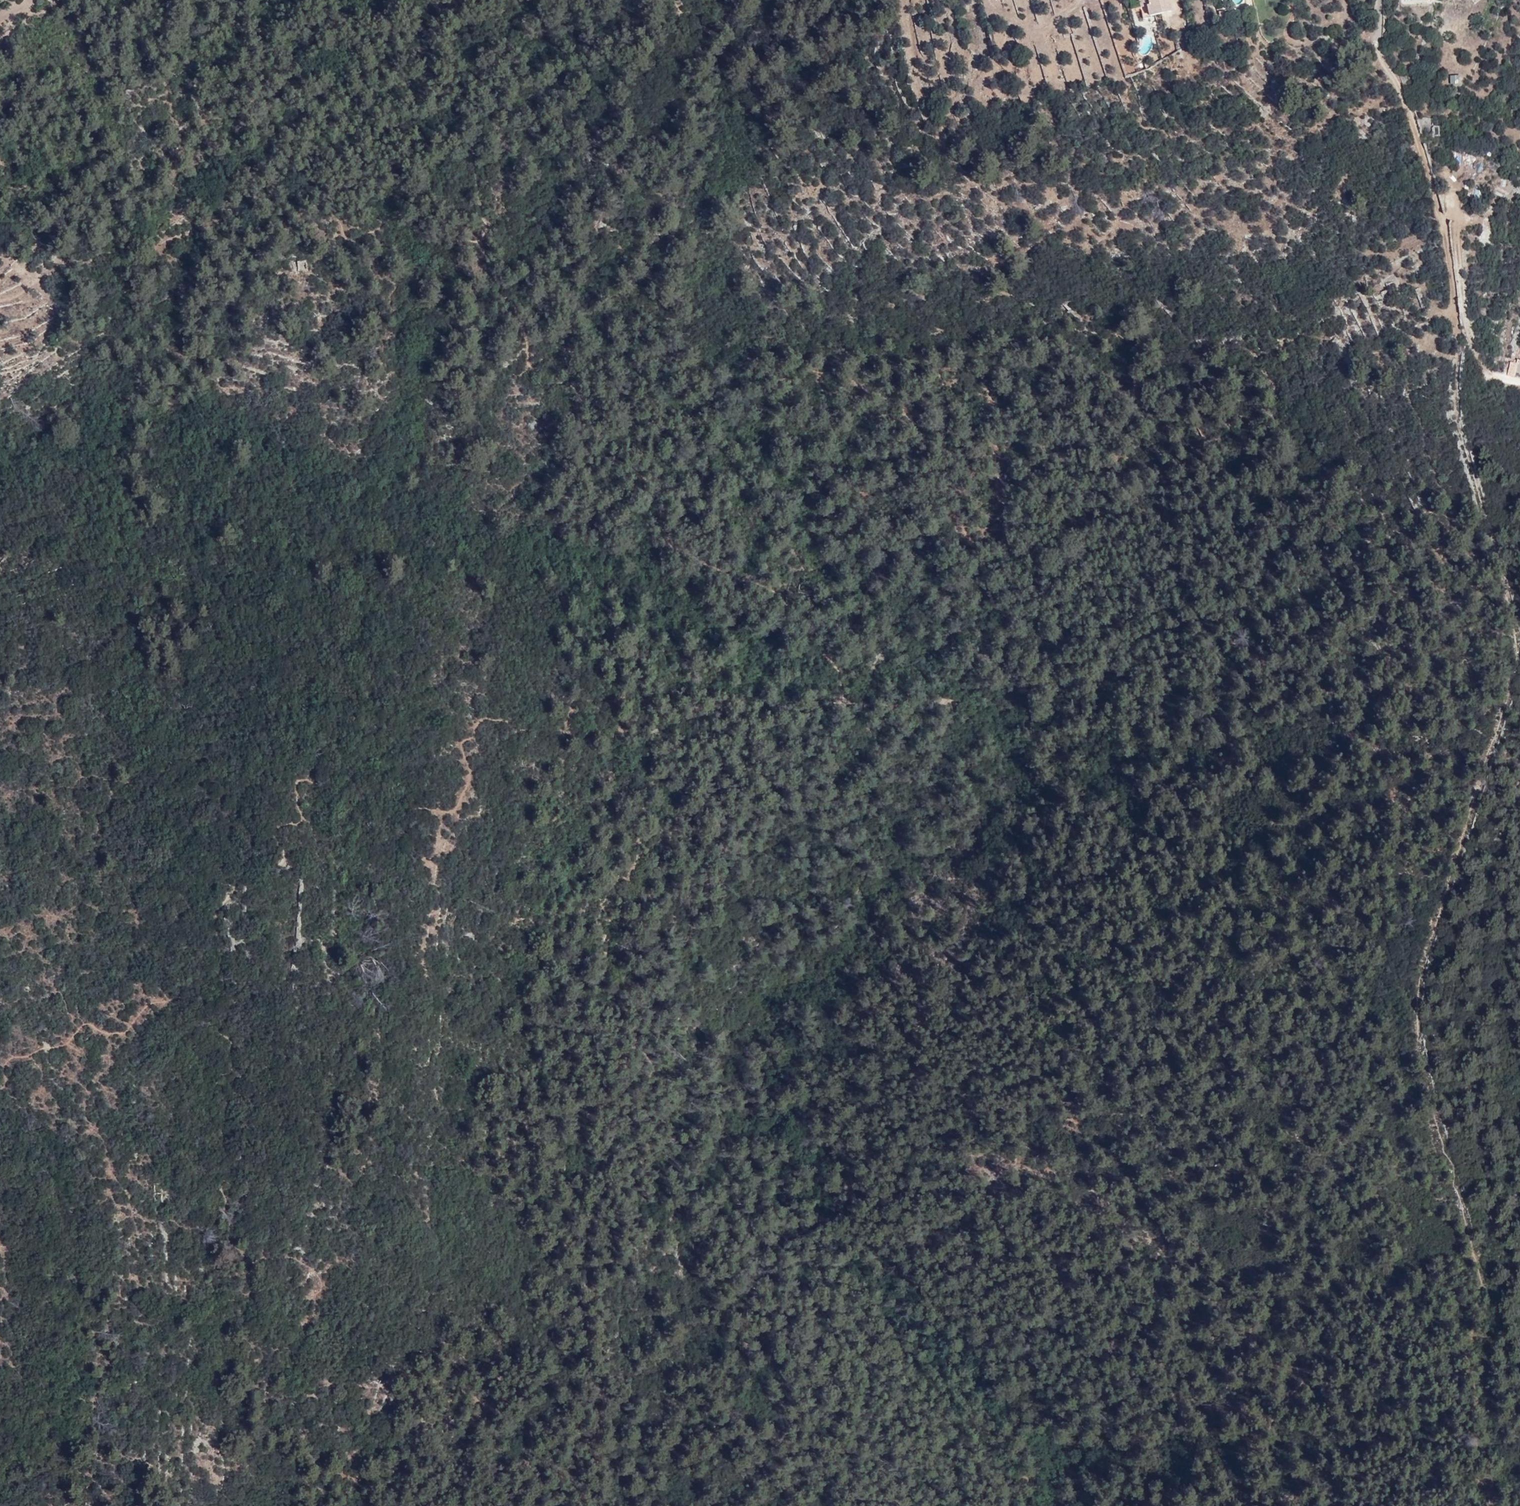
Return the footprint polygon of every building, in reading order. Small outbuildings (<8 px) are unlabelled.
[(1149,6),(1147,6),(1149,18),(1170,13),(1168,0),(1148,0),(1149,6)] [(1518,364),(1517,368),(1511,365),(1506,377),(1519,381),(1519,365),(1518,364)]
